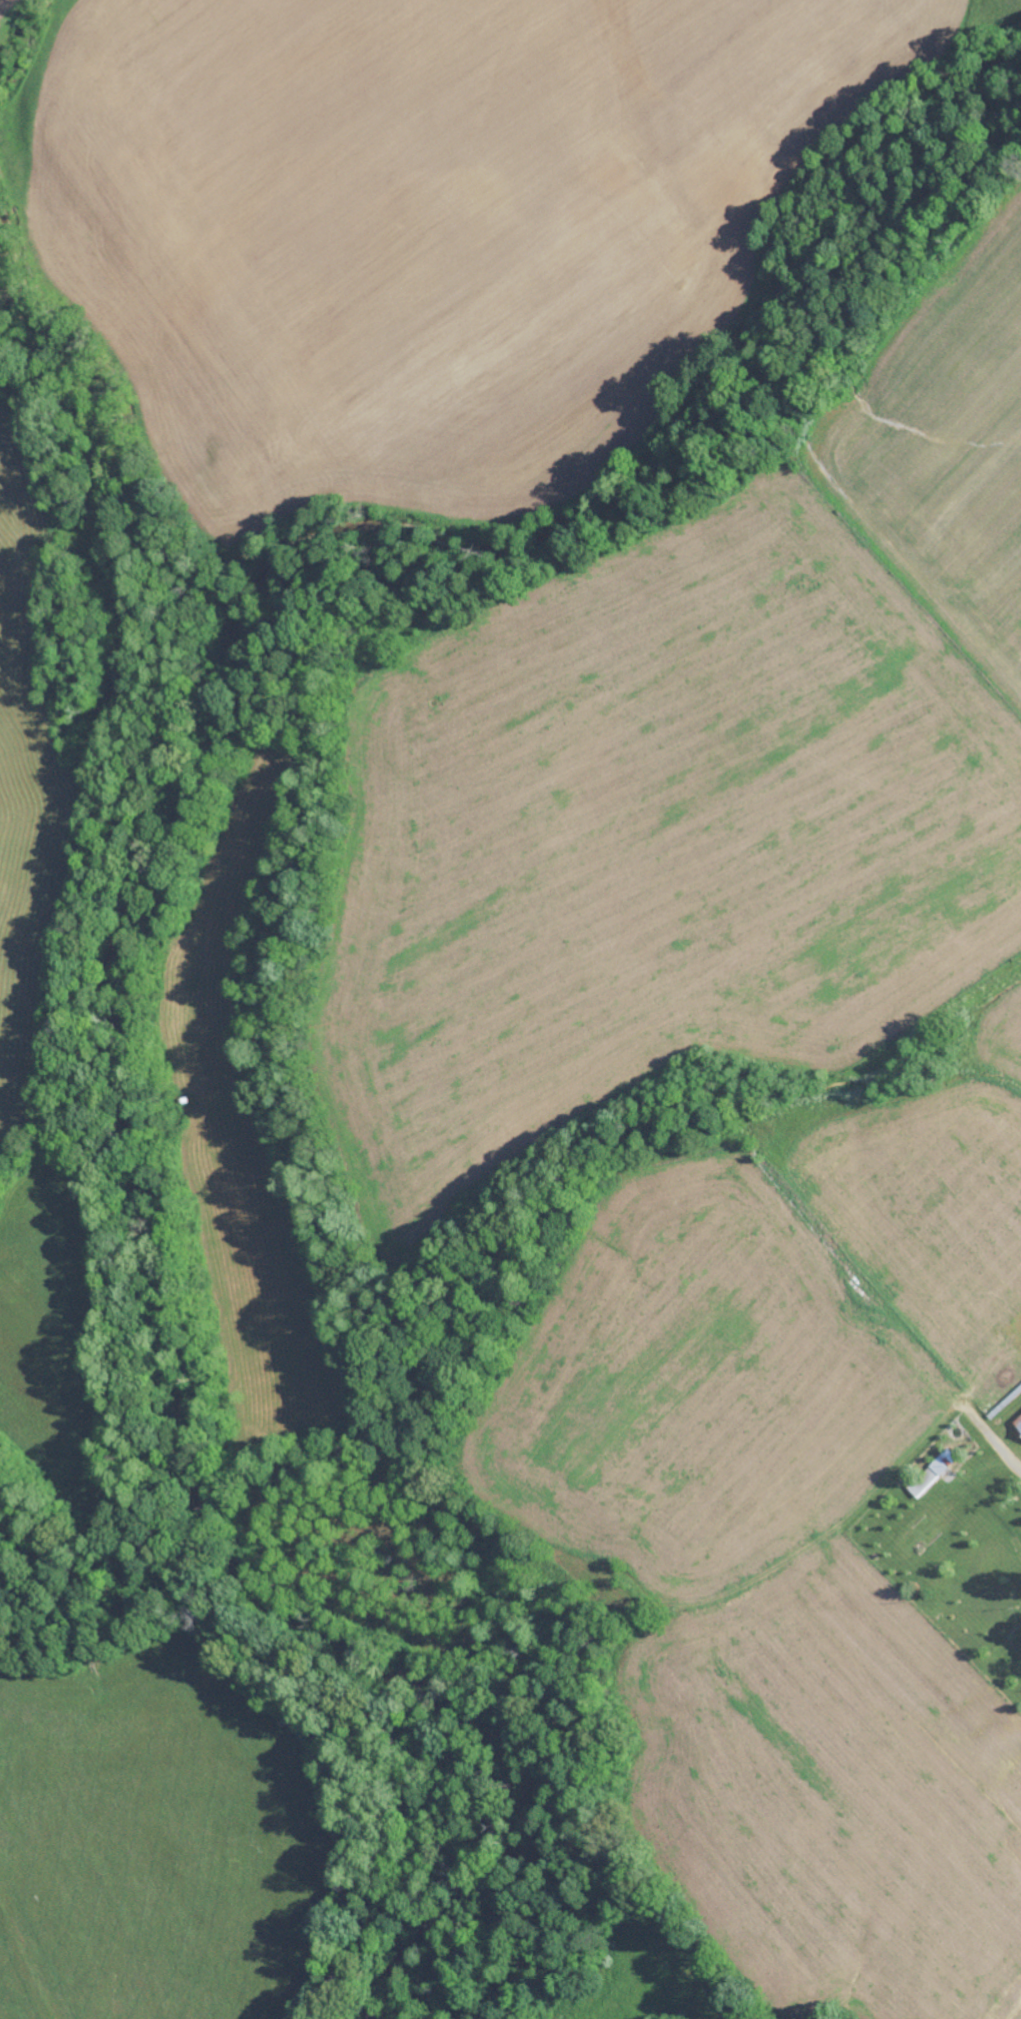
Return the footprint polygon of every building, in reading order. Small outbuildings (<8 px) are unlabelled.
[(957,1457),(946,1447),(906,1488),(916,1498),(939,1475),(945,1482),(953,1473),(947,1467),(957,1457)]
